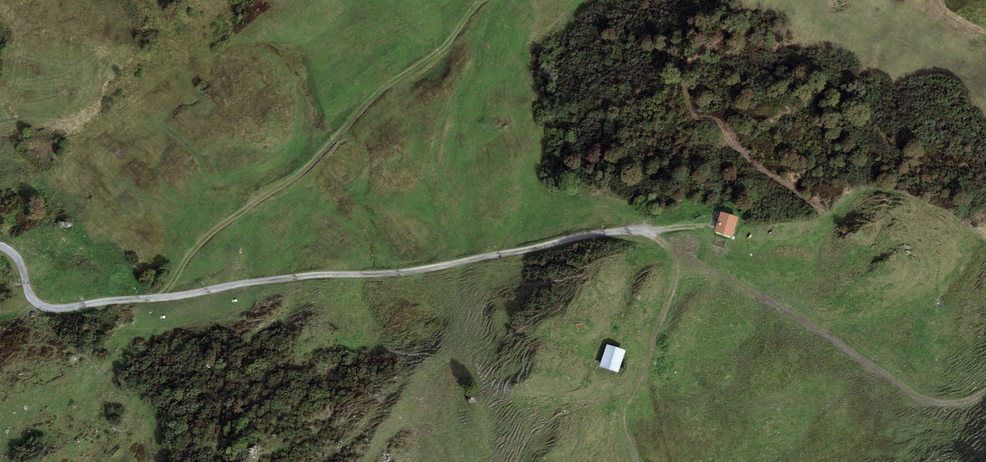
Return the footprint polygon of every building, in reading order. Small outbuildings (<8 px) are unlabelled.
[(739,221),(723,216),(717,235),(733,240),(739,221)] [(626,354),(608,348),(601,370),(619,376),(626,354)]
